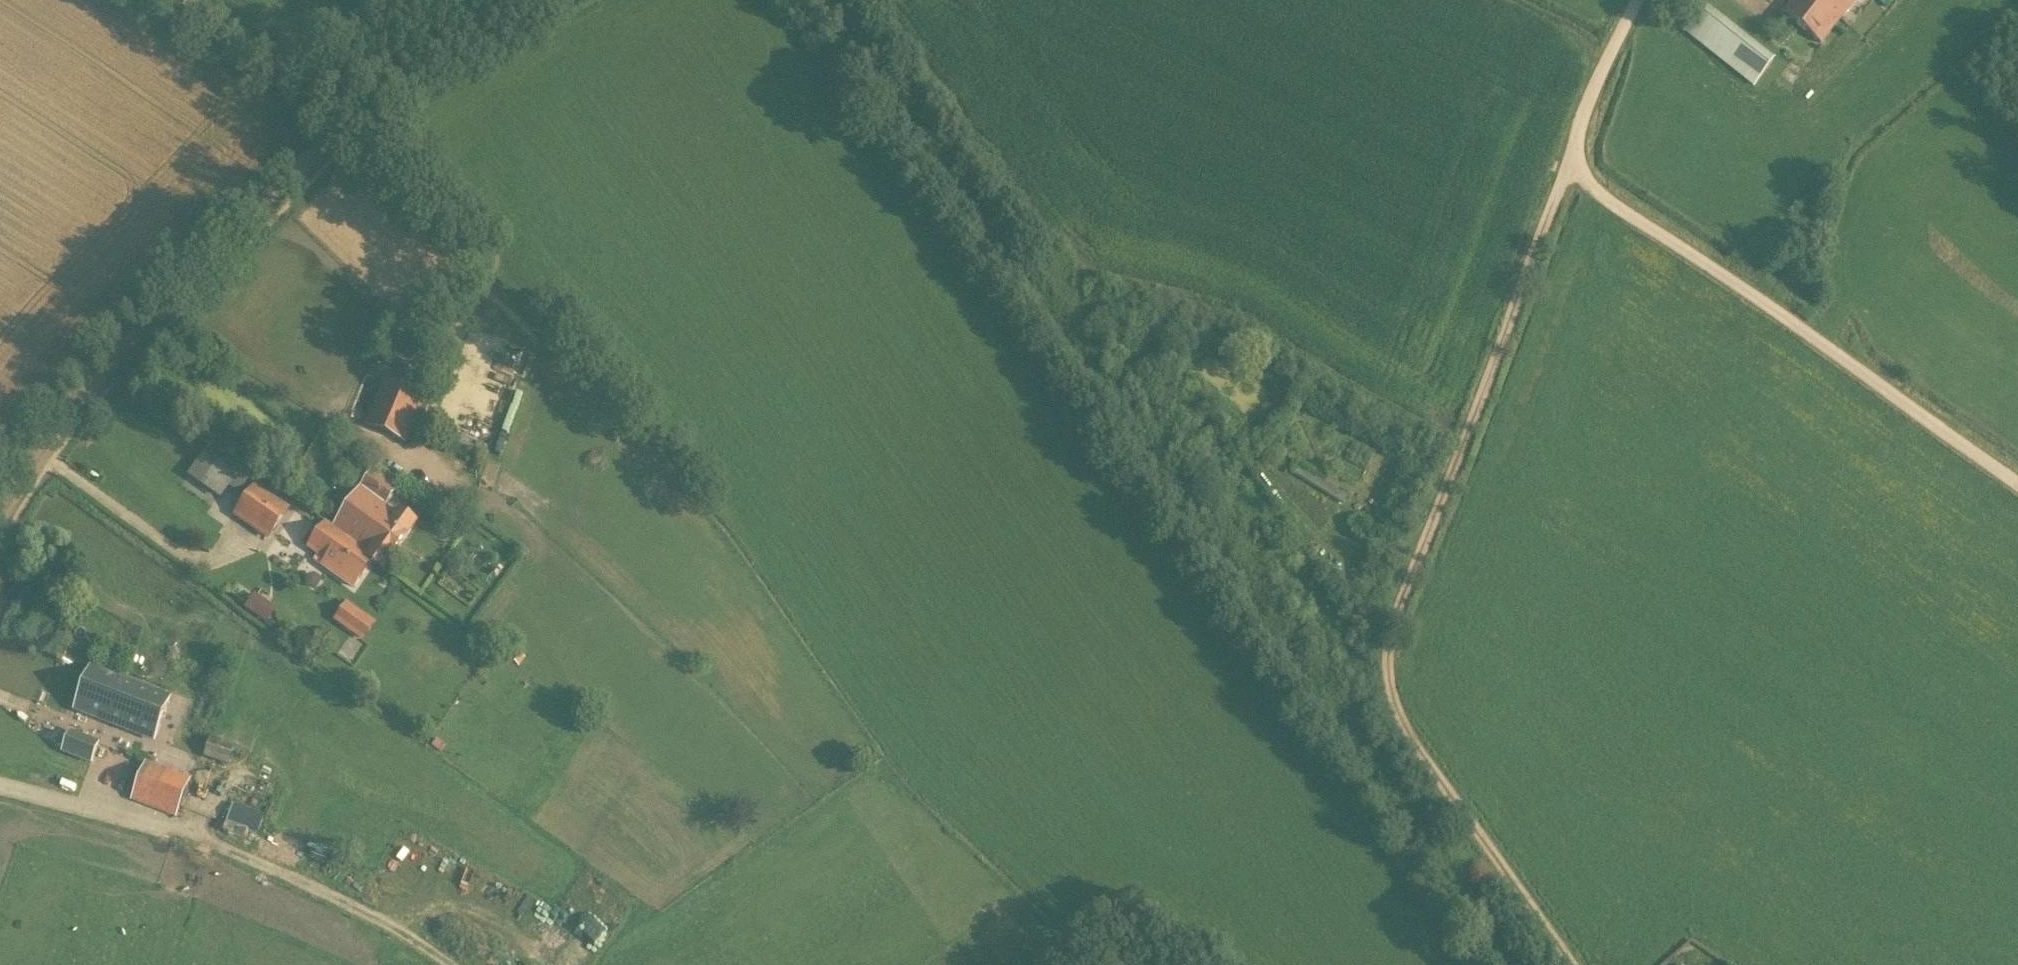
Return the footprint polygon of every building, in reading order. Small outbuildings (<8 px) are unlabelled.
[(1817,0),(1792,0),(1782,12),(1820,42),(1839,18),(1817,0)] [(1839,18),(1854,0),(1817,0),(1839,18)] [(1684,32),(1753,86),(1774,57),(1706,3),(1684,32)] [(402,332),(393,351),(419,362),(427,344),(402,332)] [(382,382),(365,426),(405,444),(425,399),(399,389),(405,374),(388,368),(382,382)] [(207,445),(187,475),(220,499),(236,476),(241,468),(207,445)] [(371,474),(333,528),(375,559),(372,564),(382,570),(414,524),(399,513),(398,514),(386,505),(396,491),(371,474)] [(235,516),(267,538),(286,510),(255,488),(235,516)] [(375,559),(333,528),(331,531),(323,525),(307,548),(331,564),(328,569),(355,588),(372,564),(375,559)] [(271,624),(279,615),(258,596),(250,605),(271,624)] [(344,605),(335,618),(365,640),(375,626),(344,605)] [(89,665),(72,711),(106,724),(107,725),(154,742),(171,696),(123,678),(89,665)] [(70,731),(62,751),(61,753),(91,765),(100,743),(70,731)] [(203,757),(227,766),(234,746),(211,737),(203,757)] [(146,762),(131,801),(175,819),(190,779),(146,762)] [(259,833),(264,817),(233,805),(227,821),(259,833)] [(561,944),(578,924),(559,908),(552,916),(529,897),(512,917),(521,925),(528,917),(561,944)] [(564,945),(572,955),(585,944),(593,954),(611,939),(595,920),(564,945)]
